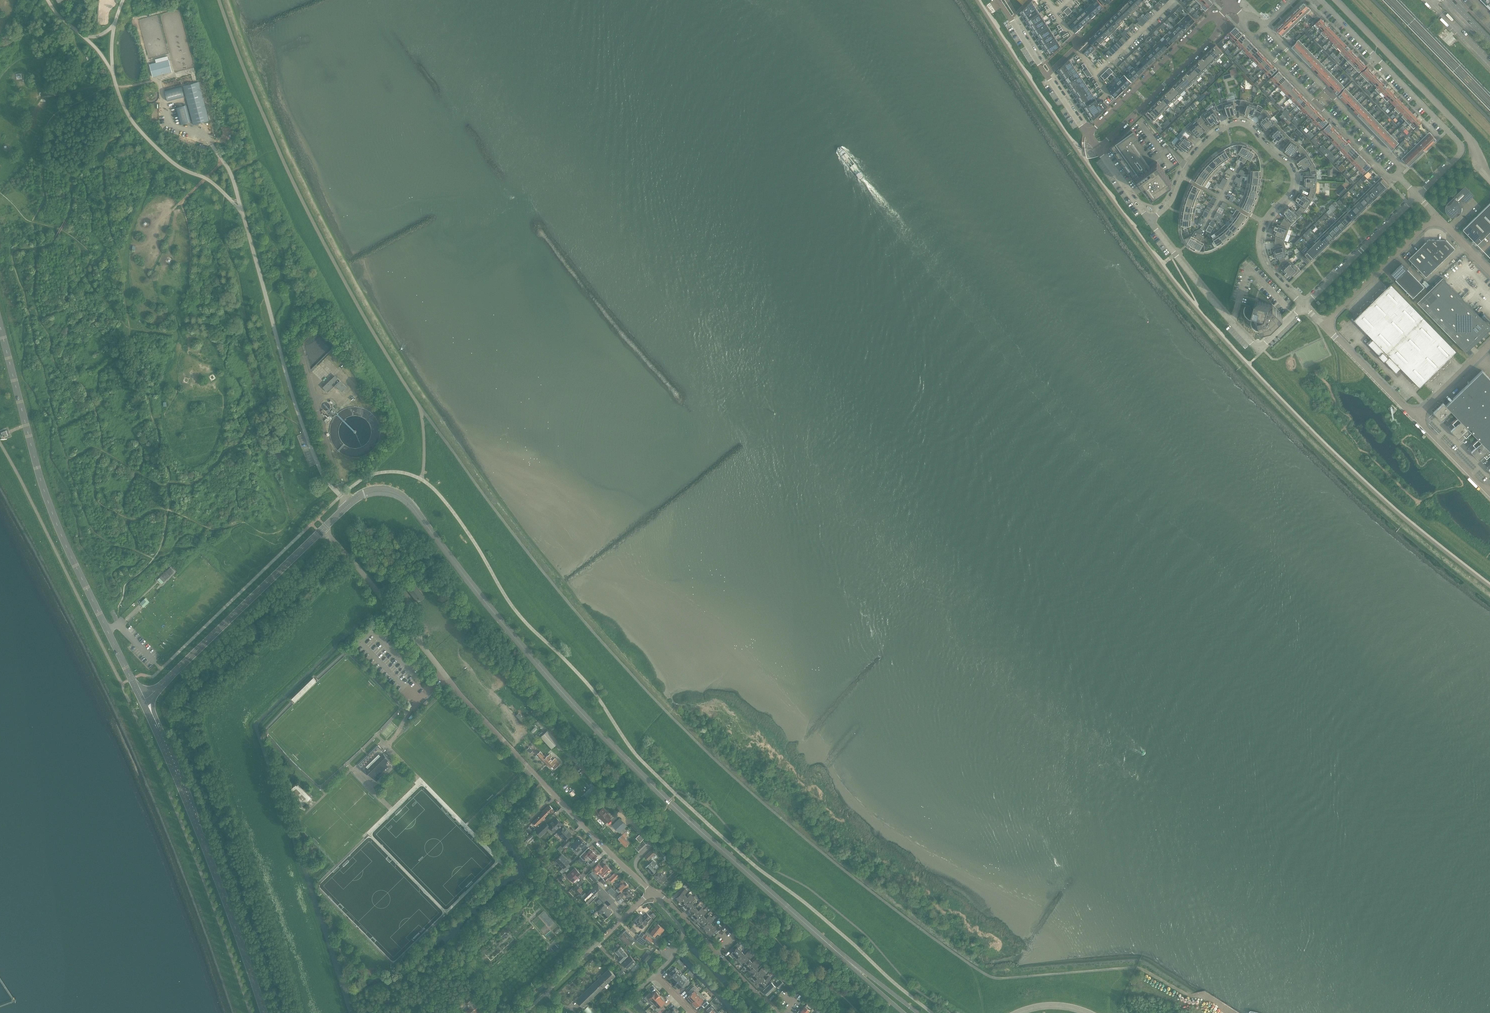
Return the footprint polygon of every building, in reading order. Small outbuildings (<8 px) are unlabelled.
[(1032,0),(1025,8),(1028,13),(1039,6),(1035,1),(1033,2),(1032,0)] [(1104,7),(1097,0),(1096,0),(1093,3),(1099,11),(1104,7)] [(1140,6),(1134,0),(1130,0),(1128,2),(1136,10),(1140,6)] [(1213,3),(1210,0),(1208,0),(1201,7),(1205,11),(1213,3)] [(1489,9),(1489,0),(1482,0),(1489,9)] [(1136,10),(1128,2),(1124,6),(1132,14),(1136,10)] [(1095,14),(1099,11),(1093,3),(1089,6),(1088,6),(1095,14)] [(1310,10),(1303,3),(1299,6),(1306,14),(1310,10)] [(1039,6),(1028,13),(1031,18),(1040,12),(1042,11),(1040,12),(1037,8),(1039,7),(1039,6)] [(1088,6),(1084,9),(1091,18),(1095,14),(1088,6)] [(1132,14),(1124,6),(1120,10),(1126,16),(1130,13),(1132,14)] [(1306,14),(1299,6),(1295,10),(1302,17),(1306,14)] [(1080,14),(1087,22),(1091,18),(1084,9),(1084,10),(1080,14)] [(1116,13),(1124,22),(1124,21),(1123,20),(1126,16),(1120,10),(1116,13)] [(1302,17),(1295,10),(1292,14),(1298,21),(1302,17)] [(1040,12),(1031,18),(1034,23),(1043,17),(1045,16),(1042,11),(1040,12)] [(1116,13),(1112,17),(1120,25),(1124,22),(1116,13)] [(1195,21),(1188,13),(1184,17),(1191,24),(1195,21)] [(1087,22),(1080,14),(1077,17),(1075,15),(1075,16),(1083,25),(1087,22)] [(1298,21),(1292,14),(1288,18),(1295,25),(1298,21)] [(1043,17),(1034,23),(1037,28),(1046,22),(1043,17),(1045,16),(1043,17)] [(1083,25),(1075,16),(1071,19),(1079,29),(1083,25)] [(1112,17),(1109,21),(1115,27),(1116,29),(1120,26),(1120,25),(1112,17)] [(1191,24),(1184,17),(1181,20),(1188,28),(1191,24)] [(1295,25),(1288,18),(1284,22),(1291,29),(1295,25)] [(1079,29),(1071,19),(1067,23),(1075,32),(1079,29)] [(1319,28),(1324,23),(1320,19),(1315,24),(1319,28)] [(1188,28),(1181,20),(1177,23),(1184,31),(1188,28)] [(1109,21),(1105,25),(1111,31),(1113,33),(1116,29),(1115,27),(1109,21)] [(1046,22),(1037,28),(1040,32),(1049,27),(1046,22)] [(1291,29),(1284,22),(1280,25),(1287,32),(1291,29)] [(1184,31),(1177,23),(1174,27),(1181,34),(1184,31)] [(1321,33),(1328,26),(1324,23),(1319,28),(1322,32),(1321,33)] [(1107,35),(1109,37),(1113,33),(1111,31),(1105,25),(1101,28),(1107,35)] [(1287,32),(1280,25),(1276,29),(1283,36),(1287,32)] [(1231,38),(1239,30),(1235,26),(1227,34),(1231,38)] [(1325,37),(1332,30),(1328,26),(1321,33),(1325,37)] [(1049,27),(1040,32),(1043,37),(1052,32),(1049,27)] [(1181,34),(1174,27),(1170,30),(1178,38),(1181,34)] [(1101,28),(1097,32),(1105,40),(1109,37),(1107,35),(1101,28)] [(1178,38),(1170,30),(1172,32),(1169,35),(1167,33),(1174,41),(1178,38)] [(1231,38),(1229,40),(1233,44),(1235,42),(1243,34),(1239,30),(1231,38)] [(1330,40),(1336,34),(1332,30),(1325,37),(1327,36),(1330,40)] [(1052,32),(1043,37),(1046,42),(1055,36),(1052,32)] [(1097,32),(1093,36),(1101,44),(1105,40),(1097,32)] [(1174,41),(1167,33),(1163,37),(1171,44),(1174,41)] [(1239,46),(1247,38),(1243,34),(1235,42),(1239,46)] [(1333,45),(1340,38),(1336,34),(1330,40),(1334,43),(1332,45),(1333,45)] [(1055,36),(1046,42),(1049,47),(1058,41),(1060,40),(1058,41),(1055,36)] [(1101,44),(1093,36),(1089,40),(1095,46),(1099,43),(1101,44)] [(1171,44),(1163,37),(1165,39),(1162,42),(1160,40),(1167,48),(1171,44)] [(1242,50),(1250,42),(1247,38),(1239,46),(1242,50)] [(1336,49),(1343,42),(1340,38),(1333,45),(1336,49)] [(1058,41),(1049,47),(1053,53),(1058,48),(1063,44),(1060,40),(1058,41)] [(1167,48),(1160,40),(1157,43),(1164,51),(1167,48)] [(1295,51),(1302,44),(1298,40),(1291,47),(1295,51)] [(1093,54),(1097,50),(1088,41),(1084,45),(1093,54)] [(1246,54),(1254,46),(1250,42),(1242,50),(1246,54)] [(1340,53),(1347,46),(1343,42),(1336,49),(1337,49),(1338,48),(1341,51),(1340,52),(1340,53)] [(1164,51),(1157,43),(1153,47),(1160,54),(1164,51)] [(1299,55),(1306,48),(1302,44),(1295,51),(1299,55)] [(1093,54),(1084,45),(1080,49),(1087,56),(1091,52),(1092,54),(1093,54)] [(1223,52),(1216,45),(1212,49),(1220,58),(1220,57),(1219,56),(1223,52)] [(1250,57),(1258,50),(1254,46),(1246,54),(1250,57)] [(1344,57),(1351,50),(1347,46),(1340,53),(1344,57)] [(1160,54),(1153,47),(1154,49),(1152,52),(1150,50),(1157,58),(1160,54)] [(1303,59),(1310,52),(1306,48),(1299,55),(1303,59)] [(1220,58),(1212,49),(1208,53),(1216,61),(1220,58)] [(1153,61),(1157,58),(1150,50),(1146,53),(1153,61)] [(1254,61),(1262,54),(1258,50),(1250,57),(1254,61)] [(1348,61),(1355,54),(1351,50),(1344,57),(1348,61)] [(1307,62),(1314,56),(1310,52),(1303,59),(1307,62)] [(1153,61),(1146,53),(1146,54),(1148,56),(1145,58),(1143,57),(1150,64),(1153,61)] [(1216,61),(1208,53),(1204,56),(1211,64),(1215,60),(1216,62),(1216,61)] [(1258,65),(1265,57),(1262,54),(1254,61),(1258,65)] [(1351,64),(1358,58),(1355,54),(1348,61),(1351,64)] [(1211,64),(1204,56),(1200,60),(1207,67),(1211,64)] [(1310,66),(1317,60),(1314,56),(1307,62),(1310,66)] [(1147,68),(1150,64),(1143,57),(1139,60),(1147,68)] [(1261,69),(1269,61),(1265,57),(1258,65),(1261,69)] [(1355,68),(1362,62),(1358,58),(1351,64),(1355,68)] [(1065,72),(1076,64),(1074,65),(1069,59),(1061,67),(1065,72)] [(168,60),(149,65),(152,78),(171,72),(168,60)] [(1147,68),(1139,60),(1141,62),(1138,65),(1143,71),(1147,68)] [(1207,67),(1200,60),(1196,64),(1203,71),(1207,67)] [(1314,70),(1321,63),(1317,60),(1310,66),(1314,70)] [(1265,73),(1273,65),(1269,61),(1261,69),(1265,73)] [(1359,72),(1366,66),(1362,62),(1355,68),(1359,72)] [(1318,74),(1325,67),(1321,63),(1314,70),(1318,74)] [(1068,77),(1079,69),(1076,64),(1065,72),(1068,77)] [(1203,71),(1196,64),(1192,68),(1201,76),(1200,75),(1203,71)] [(1143,71),(1138,65),(1134,68),(1134,69),(1140,74),(1143,71)] [(1269,77),(1277,69),(1273,65),(1265,73),(1269,77)] [(1134,68),(1133,67),(1129,71),(1130,72),(1131,72),(1136,78),(1140,74),(1134,69),(1134,68)] [(1322,78),(1329,71),(1325,67),(1318,74),(1322,78)] [(1364,78),(1371,71),(1367,67),(1360,74),(1364,78)] [(1201,76),(1192,68),(1189,72),(1197,80),(1201,76)] [(1071,81),(1080,75),(1077,71),(1079,69),(1068,77),(1071,81)] [(1274,83),(1282,75),(1278,71),(1270,78),(1274,83)] [(1325,82),(1332,75),(1329,71),(1322,78),(1325,82)] [(1368,82),(1375,75),(1371,71),(1364,78),(1368,82)] [(1136,78),(1131,72),(1130,72),(1127,75),(1133,81),(1136,78)] [(1197,80),(1189,72),(1185,75),(1193,84),(1197,80)] [(1074,86),(1083,80),(1080,75),(1071,81),(1074,86)] [(1127,86),(1131,82),(1124,75),(1120,79),(1127,86)] [(1193,84),(1185,75),(1181,79),(1189,88),(1193,84)] [(1278,86),(1286,79),(1282,75),(1274,83),(1278,86)] [(1329,86),(1336,79),(1332,75),(1325,82),(1329,86)] [(1373,84),(1379,79),(1375,75),(1368,82),(1370,81),(1373,84)] [(1127,86),(1120,79),(1116,82),(1115,81),(1123,90),(1124,90),(1127,86)] [(1189,88),(1181,79),(1177,83),(1184,90),(1187,87),(1189,88)] [(1282,90),(1290,83),(1286,79),(1278,86),(1282,90)] [(1333,90),(1340,83),(1336,79),(1329,86),(1333,90)] [(1376,90),(1383,83),(1379,79),(1373,84),(1377,88),(1375,89),(1376,90)] [(1077,91),(1087,85),(1083,80),(1074,86),(1077,91)] [(1120,94),(1123,90),(1115,81),(1111,85),(1112,86),(1120,94)] [(198,82),(183,86),(194,125),(209,120),(198,82)] [(1184,90),(1177,83),(1173,87),(1181,95),(1182,95),(1180,94),(1184,90)] [(1286,94),(1294,86),(1290,83),(1282,90),(1286,94)] [(1337,94),(1344,87),(1340,83),(1333,90),(1337,94)] [(1379,93),(1386,87),(1383,83),(1376,90),(1379,93)] [(1087,85),(1077,91),(1080,96),(1090,89),(1087,85)] [(1120,94),(1112,86),(1111,85),(1112,86),(1108,90),(1116,98),(1120,94)] [(1289,98),(1297,90),(1294,86),(1286,94),(1289,98)] [(181,87),(164,92),(167,102),(184,97),(181,87)] [(1181,95),(1173,87),(1169,90),(1177,99),(1181,95)] [(1383,97),(1390,91),(1386,87),(1379,93),(1380,94),(1381,92),(1384,96),(1383,97)] [(1342,99),(1349,93),(1345,88),(1338,95),(1342,99)] [(1084,100),(1093,94),(1090,89),(1080,96),(1084,100)] [(1177,99),(1169,90),(1165,94),(1174,103),(1177,99)] [(1293,102),(1301,94),(1297,90),(1289,98),(1293,102)] [(1387,101),(1394,94),(1390,91),(1383,97),(1387,101)] [(1346,103),(1353,96),(1349,93),(1342,99),(1346,103)] [(1087,105),(1096,99),(1093,94),(1084,100),(1087,105)] [(1174,103),(1165,94),(1161,98),(1170,107),(1170,106),(1169,105),(1172,102),(1173,103),(1174,103)] [(1297,106),(1305,98),(1301,94),(1293,102),(1297,106)] [(1392,104),(1398,98),(1394,94),(1387,101),(1389,100),(1392,104)] [(1350,107),(1357,100),(1353,96),(1346,103),(1350,107)] [(1096,99),(1087,105),(1095,118),(1108,105),(1104,100),(1102,101),(1099,97),(1096,99)] [(1170,107),(1161,98),(1157,102),(1166,110),(1170,107)] [(1301,110),(1309,102),(1305,98),(1297,106),(1301,110)] [(1395,109),(1402,102),(1398,98),(1392,104),(1396,107),(1394,109),(1395,109)] [(1236,113),(1234,106),(1237,105),(1240,105),(1240,100),(1236,100),(1227,102),(1231,116),(1235,115),(1234,113),(1236,113)] [(1248,116),(1253,103),(1245,100),(1240,100),(1240,105),(1243,105),(1245,106),(1243,113),(1245,114),(1244,115),(1248,116)] [(1354,111),(1361,104),(1357,100),(1350,107),(1354,111)] [(1166,110),(1157,102),(1154,105),(1162,114),(1161,112),(1164,109),(1165,111),(1166,110)] [(1231,116),(1227,102),(1219,104),(1217,106),(1219,111),(1221,110),(1224,109),(1226,116),(1228,115),(1228,117),(1231,116)] [(1305,114),(1312,106),(1309,102),(1301,110),(1305,114)] [(1398,113),(1405,106),(1402,102),(1395,109),(1398,113)] [(1260,113),(1264,108),(1260,106),(1257,105),(1257,107),(1252,105),(1253,103),(1248,116),(1251,117),(1251,116),(1253,117),(1256,110),(1258,111),(1260,113)] [(1357,115),(1364,108),(1361,104),(1354,111),(1357,115)] [(187,105),(176,108),(181,125),(191,122),(187,105)] [(1162,114),(1154,105),(1150,109),(1158,118),(1162,114)] [(1220,119),(1215,113),(1218,111),(1219,111),(1217,106),(1214,107),(1207,112),(1216,123),(1219,121),(1218,120),(1220,119)] [(1308,118),(1316,110),(1312,106),(1305,114),(1308,118)] [(1402,117),(1409,110),(1405,106),(1398,113),(1399,113),(1400,112),(1403,115),(1402,116),(1402,117)] [(1272,117),(1267,110),(1264,108),(1260,113),(1262,114),(1264,116),(1258,121),(1260,122),(1259,123),(1261,126),(1272,117)] [(1361,119),(1368,112),(1364,108),(1357,115),(1361,119)] [(1158,118),(1150,109),(1146,113),(1154,122),(1158,118)] [(1312,121),(1320,114),(1316,110),(1308,118),(1312,121)] [(1406,121),(1413,114),(1409,110),(1402,117),(1406,121)] [(1216,123),(1207,112),(1208,114),(1205,117),(1203,115),(1200,118),(1203,122),(1206,120),(1211,125),(1212,124),(1213,125),(1216,123)] [(1365,123),(1372,116),(1368,112),(1361,119),(1365,123)] [(1316,125),(1324,118),(1320,114),(1312,121),(1316,125)] [(1410,124),(1417,118),(1413,114),(1406,121),(1410,124)] [(1369,127),(1376,120),(1372,116),(1365,123),(1369,127)] [(1277,124),(1275,121),(1273,122),(1271,119),(1272,117),(1261,126),(1263,129),(1264,128),(1265,129),(1271,125),(1273,128),(1277,124)] [(1205,130),(1201,125),(1203,122),(1200,118),(1199,119),(1196,121),(1198,122),(1194,126),(1193,124),(1202,135),(1205,132),(1204,131),(1205,130)] [(1320,129),(1328,122),(1324,118),(1316,125),(1320,129)] [(1415,127),(1420,122),(1417,118),(1410,124),(1410,125),(1411,123),(1415,127)] [(1372,130),(1379,124),(1376,120),(1369,127),(1372,130)] [(1325,135),(1333,127),(1329,123),(1321,131),(1325,135)] [(1202,135),(1193,124),(1186,130),(1185,131),(1190,135),(1190,134),(1192,132),(1197,138),(1199,136),(1200,137),(1202,135)] [(1273,140),(1283,130),(1277,124),(1273,128),(1275,130),(1270,135),(1271,136),(1270,137),(1273,140)] [(1376,134),(1383,127),(1379,124),(1372,130),(1376,134)] [(1143,184),(1152,196),(1172,182),(1157,162),(1149,168),(1130,143),(1138,137),(1131,127),(1114,144),(1137,176),(1132,180),(1138,188),(1143,184)] [(1329,139),(1337,131),(1333,127),(1325,135),(1329,139)] [(1380,138),(1387,131),(1383,127),(1376,134),(1380,138)] [(1285,141),(1289,136),(1283,130),(1273,140),(1275,142),(1276,141),(1278,143),(1283,138),(1285,141)] [(1192,142),(1187,138),(1190,135),(1185,131),(1184,132),(1179,139),(1190,148),(1192,145),(1191,144),(1192,142)] [(1333,143),(1341,135),(1337,131),(1329,139),(1333,143)] [(1384,142),(1391,135),(1387,131),(1380,138),(1384,142)] [(1436,139),(1429,132),(1425,136),(1432,143),(1436,139)] [(1336,146),(1344,139),(1341,135),(1333,143),(1336,146)] [(1387,146),(1395,139),(1391,135),(1384,142),(1387,146)] [(1287,153),(1296,142),(1289,136),(1285,141),(1288,143),(1284,148),(1285,150),(1285,151),(1287,153)] [(1432,143),(1425,136),(1421,140),(1428,147),(1432,143)] [(1190,148),(1179,139),(1173,145),(1178,149),(1180,147),(1185,151),(1187,149),(1188,150),(1190,148)] [(1340,150),(1348,143),(1344,139),(1336,146),(1340,150)] [(1391,150),(1398,143),(1395,139),(1387,146),(1391,150)] [(1428,147),(1421,140),(1417,144),(1424,151),(1428,147)] [(1304,149),(1303,147),(1296,142),(1287,153),(1290,155),(1291,154),(1293,155),(1297,150),(1299,151),(1300,153),(1304,149)] [(1344,154),(1352,146),(1348,143),(1340,150),(1344,154)] [(1424,151),(1417,144),(1414,147),(1420,154),(1424,151)] [(1242,162),(1250,147),(1247,146),(1245,146),(1243,145),(1242,145),(1241,145),(1240,145),(1239,145),(1237,145),(1238,153),(1241,155),(1239,160),(1242,162)] [(1348,158),(1356,150),(1352,146),(1344,154),(1348,158)] [(1258,155),(1257,154),(1256,153),(1255,152),(1254,151),(1253,150),(1252,149),(1250,147),(1242,162),(1244,163),(1247,158),(1251,160),(1258,157),(1258,156),(1258,155)] [(1420,154),(1414,147),(1410,151),(1416,158),(1420,154)] [(1311,158),(1306,151),(1304,149),(1300,153),(1301,154),(1303,156),(1297,160),(1298,162),(1297,163),(1298,166),(1311,158)] [(1229,158),(1224,150),(1220,152),(1218,153),(1218,154),(1226,164),(1227,163),(1226,160),(1229,158)] [(1351,162),(1359,154),(1356,150),(1348,158),(1351,162)] [(1416,158),(1410,151),(1406,155),(1413,162),(1416,158)] [(1218,154),(1215,156),(1214,156),(1212,158),(1221,168),(1223,166),(1221,164),(1224,162),(1225,164),(1226,164),(1218,154)] [(1355,166),(1363,158),(1359,154),(1351,162),(1355,166)] [(1413,162),(1406,155),(1402,159),(1408,166),(1413,162)] [(1212,158),(1209,161),(1207,163),(1216,172),(1221,168),(1212,158)] [(1315,165),(1311,158),(1298,166),(1300,168),(1302,168),(1303,170),(1309,166),(1310,168),(1311,171),(1316,169),(1315,165)] [(1359,170),(1367,162),(1363,158),(1355,166),(1359,170)] [(1363,174),(1371,166),(1367,162),(1359,170),(1363,174)] [(1207,163),(1204,166),(1202,168),(1202,169),(1202,168),(1212,176),(1216,172),(1207,163)] [(1202,168),(1202,169),(1200,172),(1199,172),(1198,174),(1208,181),(1212,176),(1202,168)] [(1317,182),(1317,173),(1316,169),(1311,171),(1311,173),(1311,176),(1304,176),(1304,178),(1303,178),(1303,181),(1317,182)] [(1208,181),(1198,174),(1196,178),(1195,178),(1194,180),(1205,187),(1208,181)] [(1260,182),(1260,178),(1248,177),(1247,183),(1260,185),(1260,182)] [(1389,185),(1381,177),(1377,181),(1385,189),(1389,185)] [(1315,194),(1317,190),(1317,182),(1303,181),(1303,185),(1304,185),(1304,187),(1311,187),(1311,190),(1310,192),(1315,194)] [(1385,189),(1377,181),(1373,185),(1381,193),(1385,189)] [(1259,189),(1260,185),(1247,183),(1246,189),(1258,192),(1259,189)] [(1203,190),(1192,184),(1190,186),(1191,186),(1189,190),(1189,191),(1200,196),(1203,190)] [(1381,193),(1373,185),(1369,188),(1377,196),(1381,193)] [(1337,193),(1340,196),(1346,189),(1343,186),(1337,193)] [(1459,203),(1463,200),(1466,203),(1474,195),(1465,186),(1447,203),(1447,204),(1446,204),(1446,205),(1445,206),(1445,207),(1445,208),(1445,209),(1445,210),(1445,211),(1446,212),(1446,213),(1447,214),(1448,215),(1449,215),(1450,216),(1451,217),(1453,217),(1454,217),(1455,217),(1456,216),(1457,216),(1458,215),(1459,214),(1460,214),(1460,213),(1461,213),(1461,212),(1461,211),(1461,210),(1461,209),(1461,208),(1460,208),(1461,208),(1461,207),(1461,206),(1461,205),(1460,204),(1459,203)] [(1377,196),(1369,188),(1365,192),(1373,200),(1377,196)] [(1257,196),(1258,192),(1246,189),(1244,194),(1256,199),(1257,196)] [(1200,196),(1189,191),(1189,190),(1188,190),(1187,193),(1188,193),(1186,197),(1198,202),(1198,201),(1195,200),(1197,197),(1199,198),(1200,196)] [(1309,205),(1314,198),(1315,194),(1310,192),(1309,195),(1308,197),(1302,193),(1301,195),(1299,194),(1297,197),(1309,205)] [(1373,200),(1365,192),(1362,196),(1369,204),(1373,200)] [(1254,203),(1256,199),(1244,194),(1242,200),(1253,205),(1253,206),(1255,203),(1254,203)] [(1369,204),(1362,196),(1361,196),(1363,198),(1359,201),(1366,208),(1369,204)] [(1196,207),(1198,202),(1186,197),(1185,200),(1184,204),(1196,207)] [(1309,205),(1297,197),(1296,199),(1297,200),(1295,202),(1301,206),(1300,208),(1299,209),(1303,213),(1304,212),(1309,205)] [(1251,210),(1253,206),(1253,205),(1242,200),(1239,206),(1250,212),(1251,210)] [(1366,208),(1359,201),(1355,205),(1362,211),(1366,208)] [(1195,213),(1196,207),(1184,204),(1183,204),(1183,207),(1182,211),(1195,213)] [(1362,211),(1355,205),(1351,209),(1358,215),(1362,211)] [(1302,214),(1303,213),(1299,209),(1298,210),(1296,212),(1291,207),(1290,209),(1289,207),(1286,210),(1296,220),(1302,214)] [(1486,207),(1478,215),(1489,227),(1489,212),(1486,207)] [(1248,216),(1237,209),(1233,215),(1244,222),(1246,218),(1247,218),(1248,216)] [(1358,215),(1351,209),(1348,212),(1346,211),(1354,219),(1358,215)] [(1296,220),(1286,210),(1284,212),(1285,213),(1283,215),(1286,217),(1284,219),(1283,221),(1290,226),(1296,220)] [(1194,219),(1195,213),(1182,211),(1182,214),(1181,218),(1194,219)] [(1354,219),(1346,211),(1342,215),(1350,223),(1354,219)] [(1244,222),(1233,215),(1232,216),(1234,218),(1232,221),(1230,219),(1230,220),(1239,228),(1240,227),(1242,224),(1243,224),(1244,222)] [(1350,223),(1342,215),(1338,218),(1346,226),(1350,223)] [(1478,215),(1470,222),(1485,237),(1489,232),(1489,227),(1478,215)] [(1346,226),(1338,218),(1334,222),(1342,230),(1346,226)] [(1239,228),(1230,220),(1228,221),(1230,223),(1228,226),(1226,224),(1235,233),(1238,230),(1240,228),(1240,227),(1239,228)] [(1287,234),(1290,226),(1283,221),(1281,223),(1280,225),(1277,224),(1276,226),(1275,226),(1274,229),(1287,234)] [(1342,230),(1334,222),(1331,226),(1338,234),(1342,230)] [(1485,237),(1470,222),(1463,230),(1477,244),(1485,237)] [(1235,233),(1226,224),(1221,228),(1229,238),(1230,238),(1233,235),(1235,233)] [(1338,234),(1331,226),(1327,230),(1335,238),(1338,234)] [(1229,238),(1221,228),(1216,232),(1224,242),(1227,240),(1228,240),(1230,238),(1229,238)] [(1284,242),(1287,234),(1274,229),(1273,232),(1274,233),(1273,235),(1276,236),(1275,239),(1275,241),(1284,242)] [(1335,238),(1327,230),(1323,233),(1331,242),(1335,238)] [(1189,247),(1192,249),(1200,234),(1195,231),(1192,236),(1191,236),(1184,239),(1184,240),(1185,242),(1186,243),(1187,244),(1187,245),(1188,246),(1190,247),(1189,247)] [(1224,242),(1216,232),(1214,233),(1216,236),(1213,238),(1218,246),(1222,244),(1224,243),(1224,242)] [(1331,242),(1323,233),(1319,237),(1327,245),(1331,242)] [(1205,251),(1204,243),(1200,241),(1203,236),(1200,234),(1192,249),(1195,250),(1196,250),(1198,251),(1199,251),(1200,251),(1201,251),(1202,251),(1203,251),(1205,251)] [(1327,245),(1319,237),(1320,239),(1316,242),(1323,249),(1327,245)] [(1440,245),(1435,240),(1428,240),(1426,242),(1435,251),(1440,245)] [(1455,249),(1446,240),(1440,245),(1449,255),(1455,249)] [(1286,250),(1284,242),(1275,241),(1275,244),(1276,247),(1273,248),(1273,250),(1272,251),(1273,254),(1286,250)] [(1323,249),(1316,242),(1313,246),(1319,253),(1323,249)] [(1417,268),(1423,262),(1429,257),(1435,251),(1426,242),(1409,259),(1417,268)] [(1449,255),(1440,245),(1435,251),(1443,260),(1449,255)] [(1319,253),(1313,246),(1309,250),(1308,248),(1307,249),(1315,257),(1319,253)] [(1315,257),(1307,249),(1303,252),(1311,261),(1315,257)] [(1289,258),(1288,255),(1286,255),(1284,251),(1286,250),(1273,254),(1274,257),(1275,257),(1276,259),(1279,258),(1280,261),(1281,263),(1289,258)] [(1443,260),(1435,251),(1429,257),(1438,266),(1443,260)] [(1438,266),(1429,257),(1423,262),(1432,271),(1438,266)] [(1284,274),(1295,264),(1294,264),(1293,265),(1290,262),(1291,261),(1289,258),(1281,263),(1282,265),(1284,267),(1282,269),(1283,271),(1282,272),(1284,274)] [(1424,287),(1407,269),(1408,268),(1402,262),(1390,274),(1396,279),(1395,280),(1413,298),(1424,287)] [(1432,271),(1423,262),(1417,268),(1426,277),(1432,271)] [(1294,277),(1301,271),(1295,264),(1284,274),(1287,277),(1288,276),(1289,277),(1292,275),(1294,277)] [(1442,278),(1417,302),(1466,353),(1489,329),(1489,327),(1442,278)] [(1457,351),(1392,285),(1390,283),(1354,319),(1373,339),(1368,344),(1379,355),(1379,356),(1384,361),(1385,361),(1396,372),(1401,368),(1420,387),(1457,351)] [(1250,311),(1255,312),(1262,314),(1262,315),(1253,318),(1256,330),(1270,326),(1282,315),(1272,304),(1258,300),(1253,299),(1250,311)] [(1482,370),(1446,405),(1451,411),(1458,418),(1472,432),(1478,439),(1489,451),(1489,379),(1482,370)] [(347,388),(335,377),(323,389),(328,394),(335,387),(336,389),(337,388),(342,393),(347,388)] [(1442,420),(1451,411),(1446,405),(1443,403),(1433,412),(1441,421),(1442,420)] [(1472,432),(1458,418),(1452,423),(1455,426),(1451,430),(1459,438),(1463,434),(1466,437),(1472,432)] [(1478,439),(1473,444),(1476,447),(1471,452),(1479,460),(1483,455),(1486,458),(1489,455),(1489,451),(1478,439)] [(174,569),(163,579),(167,584),(178,573),(174,569)] [(425,598),(415,585),(408,590),(418,603),(425,598)] [(140,603),(144,607),(150,601),(146,597),(140,603)] [(314,677),(291,697),(295,701),(317,681),(314,677)] [(559,742),(549,730),(541,737),(552,749),(559,742)] [(377,781),(394,764),(382,751),(364,768),(377,781)] [(553,761),(550,758),(552,756),(550,754),(548,755),(546,757),(541,751),(538,754),(550,767),(552,766),(554,768),(560,763),(555,758),(553,761)] [(312,797),(297,783),(289,791),(303,806),(306,803),(312,797)] [(539,809),(544,804),(541,800),(535,805),(533,804),(526,810),(532,816),(539,809)] [(545,815),(549,812),(551,813),(554,810),(549,805),(543,811),(543,812),(533,822),(536,825),(540,821),(544,818),(546,816),(545,815)] [(605,823),(611,817),(605,812),(606,811),(603,808),(600,810),(598,807),(593,812),(596,815),(596,814),(605,823)] [(627,825),(619,817),(612,824),(620,832),(627,825)] [(559,828),(562,825),(556,818),(548,825),(545,821),(542,824),(535,830),(541,836),(550,827),(554,832),(556,830),(558,832),(561,830),(559,828)] [(571,834),(564,826),(562,825),(559,828),(561,830),(558,832),(557,833),(565,841),(571,834)] [(526,838),(519,830),(515,833),(522,841),(526,838)] [(629,843),(624,838),(627,835),(625,833),(618,838),(626,846),(629,843)] [(585,844),(580,839),(572,846),(577,851),(576,853),(578,855),(583,851),(580,849),(585,844)] [(639,852),(646,845),(643,841),(636,848),(639,852)] [(597,856),(590,849),(587,852),(586,850),(580,857),(584,860),(588,856),(592,860),(593,859),(597,856)] [(648,860),(655,853),(652,849),(644,856),(648,860)] [(569,862),(562,855),(556,860),(563,867),(559,871),(562,874),(570,865),(568,863),(569,862)] [(656,870),(654,866),(656,864),(653,861),(645,868),(651,874),(656,870)] [(603,876),(611,869),(606,864),(602,867),(598,863),(593,868),(598,874),(598,873),(597,873),(599,872),(603,876)] [(581,880),(586,875),(583,872),(581,874),(575,868),(567,876),(573,882),(578,877),(581,880)] [(666,879),(659,871),(653,876),(660,884),(666,879)] [(599,879),(592,872),(588,875),(595,883),(599,879)] [(672,881),(678,874),(676,872),(669,879),(672,881)] [(612,882),(619,876),(616,873),(607,882),(609,884),(612,882)] [(626,889),(628,886),(623,880),(619,883),(621,885),(617,888),(615,890),(618,894),(620,892),(621,893),(623,891),(626,889)] [(613,900),(598,884),(583,899),(588,904),(597,895),(607,905),(613,900)] [(583,890),(580,887),(579,887),(577,885),(573,889),(579,894),(583,890)] [(615,892),(611,887),(607,890),(611,895),(615,892)] [(635,896),(628,888),(627,889),(626,889),(623,891),(623,892),(623,893),(630,900),(635,896)] [(679,902),(686,895),(684,894),(687,891),(685,889),(675,898),(679,902)] [(683,906),(693,897),(691,894),(688,897),(686,895),(679,902),(683,906)] [(624,901),(621,898),(618,895),(615,898),(618,901),(617,902),(620,904),(624,901)] [(693,908),(691,906),(694,903),(692,902),(695,899),(693,897),(683,906),(687,910),(689,912),(693,908)] [(611,913),(604,906),(598,911),(605,918),(611,913)] [(694,919),(704,910),(702,908),(699,911),(697,909),(695,910),(693,908),(689,912),(692,914),(690,915),(694,919)] [(698,923),(704,917),(703,915),(706,912),(704,910),(694,919),(698,923)] [(647,922),(651,918),(646,912),(642,916),(640,914),(634,921),(635,921),(634,922),(640,928),(641,928),(648,922),(647,922)] [(702,927),(711,918),(709,916),(706,919),(704,917),(698,923),(702,927)] [(706,931),(712,925),(710,923),(713,920),(711,918),(702,927),(706,931)] [(709,935),(713,931),(715,933),(720,929),(718,927),(719,926),(717,923),(714,926),(712,925),(706,931),(709,935)] [(660,935),(664,929),(657,924),(655,927),(656,928),(651,934),(655,937),(658,934),(660,935)] [(634,938),(625,930),(619,937),(627,944),(634,938)] [(654,947),(646,940),(639,936),(636,940),(643,945),(642,946),(650,953),(654,947)] [(743,953),(738,947),(740,945),(737,942),(732,947),(734,950),(731,953),(737,959),(743,953)] [(629,970),(636,962),(630,956),(627,960),(625,958),(628,955),(620,948),(616,952),(619,955),(618,956),(619,958),(618,959),(621,962),(622,961),(623,962),(622,963),(629,970)] [(750,954),(748,952),(745,955),(743,953),(737,959),(741,963),(750,954)] [(647,953),(642,959),(645,962),(651,955),(647,953)] [(744,967),(751,961),(749,959),(752,956),(750,954),(741,963),(744,967)] [(748,971),(757,961),(759,959),(757,957),(755,959),(752,962),(751,961),(744,967),(748,971)] [(752,975),(756,970),(758,969),(756,967),(759,964),(757,961),(748,971),(752,975)] [(681,976),(680,976),(676,972),(678,970),(676,967),(669,974),(671,976),(669,979),(671,981),(673,983),(681,976)] [(605,986),(608,983),(615,976),(609,969),(602,976),(600,975),(597,977),(599,979),(573,1004),(580,1010),(605,986)] [(624,974),(625,973),(622,969),(617,973),(622,979),(625,976),(624,974)] [(754,980),(763,971),(761,969),(758,972),(756,970),(752,975),(750,976),(754,980)] [(757,984),(764,978),(762,976),(765,973),(763,971),(754,980),(757,984)] [(684,987),(689,982),(687,979),(685,981),(681,976),(673,983),(676,986),(678,988),(681,984),(684,987)] [(761,988),(771,979),(769,976),(765,979),(764,978),(757,984),(761,988)] [(778,988),(784,983),(781,980),(775,985),(778,988)] [(767,995),(776,987),(770,981),(769,983),(770,984),(763,991),(767,995)] [(691,1002),(700,993),(694,986),(688,991),(691,994),(687,997),(691,1002)] [(651,1004),(660,996),(656,991),(652,995),(650,992),(644,997),(651,1004)] [(702,1005),(707,1000),(700,993),(691,1002),(696,1007),(700,1003),(702,1005)] [(480,1005),(471,995),(464,1001),(471,1008),(467,1011),(469,1012),(478,1012),(479,1012),(476,1009),(480,1005)] [(663,1006),(661,1004),(665,1000),(660,996),(651,1004),(651,1005),(653,1003),(657,1007),(656,1009),(658,1012),(663,1006)] [(712,1009),(714,1007),(712,1005),(706,1010),(709,1012),(708,1012),(716,1012),(712,1009)]
